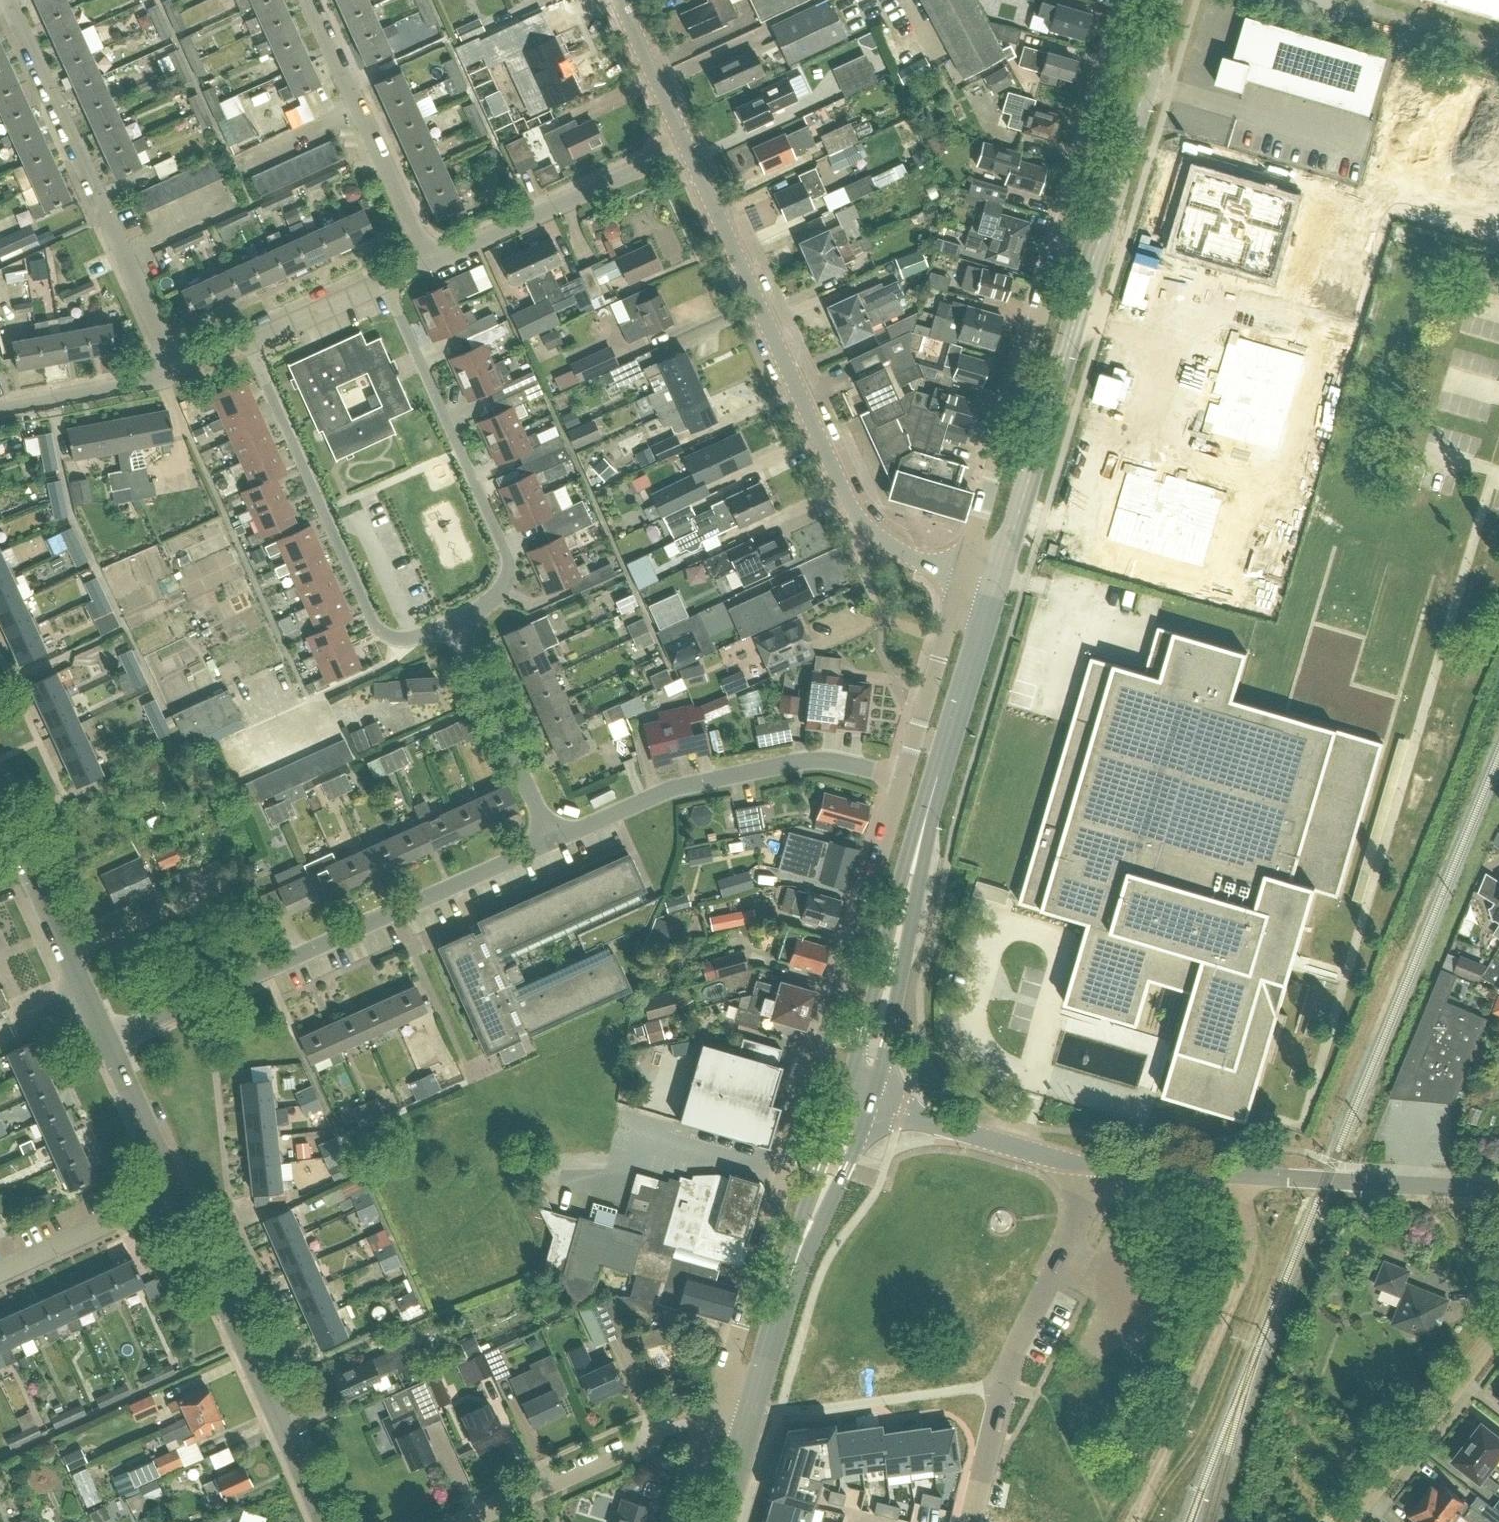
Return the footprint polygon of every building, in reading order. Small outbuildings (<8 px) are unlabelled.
[(69,8),(65,0),(34,0),(43,19),(69,8)] [(162,2),(169,18),(180,13),(174,0),(166,0),(162,2)] [(264,0),(235,0),(241,12),(253,6),(253,5),(264,0)] [(288,16),(281,0),(264,0),(253,5),(253,6),(257,16),(245,22),(251,34),(263,29),(263,28),(288,16)] [(370,5),(368,0),(337,0),(345,17),(370,5)] [(430,7),(426,0),(414,0),(419,12),(430,7)] [(726,23),(725,21),(736,16),(730,0),(708,0),(708,1),(681,13),(692,38),(726,23)] [(803,0),(750,0),(759,21),(803,0)] [(846,38),(828,0),(822,0),(769,24),(788,64),(846,38)] [(962,79),(1005,56),(996,39),(997,39),(987,21),(986,21),(974,0),(919,0),(962,79)] [(1498,19),(1498,0),(1434,0),(1498,19)] [(1054,5),(1039,1),(1035,15),(1050,19),(1047,29),(1081,39),(1088,12),(1055,3),(1054,5)] [(154,24),(165,20),(158,4),(147,9),(154,24)] [(355,39),(380,28),(370,5),(345,17),(355,39)] [(430,7),(419,12),(408,16),(416,33),(436,23),(430,7)] [(53,42),(79,30),(69,8),(43,19),(53,42)] [(180,13),(169,18),(176,33),(187,29),(180,13)] [(273,50),(299,39),(288,16),(263,28),(263,29),(268,40),(255,45),(260,56),(273,50)] [(1370,115),(1387,57),(1247,16),(1234,58),(1225,55),(1216,83),(1244,91),(1248,78),(1370,115)] [(460,41),(484,31),(478,18),(456,28),(460,41)] [(165,20),(154,24),(161,40),(172,35),(165,20)] [(987,21),(997,39),(1016,45),(1020,31),(987,21)] [(523,22),(480,42),(486,56),(529,36),(523,22)] [(366,63),(391,51),(385,37),(395,32),(391,23),(380,28),(355,39),(366,63)] [(64,64),(89,52),(79,30),(53,42),(64,64)] [(187,59),(198,54),(190,36),(189,35),(179,40),(187,59)] [(541,92),(548,106),(578,92),(553,37),(522,52),(530,68),(515,74),(525,96),(528,98),(541,92)] [(309,61),(299,39),(273,50),(283,73),(309,61)] [(1046,52),(1027,47),(1022,63),(1041,69),(1038,77),(1051,81),(1054,72),(1068,77),(1069,73),(1072,71),(1074,67),(1072,64),(1073,60),(1047,52),(1046,52)] [(174,69),(185,64),(178,49),(167,54),(168,55),(174,69)] [(764,77),(763,75),(752,49),(707,69),(717,93),(746,80),(749,88),(766,81),(764,77)] [(64,64),(74,87),(99,75),(89,52),(64,64)] [(198,54),(187,59),(196,78),(207,73),(198,54)] [(843,95),(876,81),(864,54),(831,69),(843,95)] [(168,55),(157,60),(163,74),(174,69),(168,55)] [(924,57),(896,72),(902,83),(930,68),(924,57)] [(449,78),(460,74),(453,58),(442,63),(449,78)] [(309,61),(283,73),(289,85),(275,91),(280,102),(319,84),(309,61)] [(18,85),(8,63),(0,67),(0,94),(18,85)] [(185,64),(174,69),(181,85),(192,80),(185,64)] [(1013,83),(1005,67),(994,73),(1002,89),(1013,83)] [(400,71),(375,83),(385,106),(411,95),(400,71)] [(460,74),(449,78),(443,81),(450,96),(456,93),(456,94),(467,89),(460,74)] [(84,109),(110,97),(99,75),(74,87),(84,109)] [(746,131),(773,119),(770,113),(797,100),(787,78),(759,91),(762,96),(735,108),(746,131)] [(28,108),(18,85),(0,94),(0,121),(3,120),(28,108)] [(213,87),(202,91),(209,107),(220,102),(213,87)] [(395,128),(421,117),(415,104),(424,100),(420,91),(411,95),(385,106),(395,128)] [(1055,136),(1058,126),(1055,125),(1058,116),(1032,109),(1035,99),(1007,91),(1002,111),(1010,113),(1007,125),(1023,130),(1022,132),(1031,134),(1032,132),(1052,138),(1053,135),(1055,136)] [(195,113),(205,109),(198,93),(188,98),(195,113)] [(94,132),(120,120),(110,97),(84,109),(94,132)] [(220,102),(209,107),(214,116),(216,122),(227,117),(220,102)] [(470,123),(480,118),(473,103),(462,107),(470,123)] [(13,142),(39,130),(28,108),(3,120),(9,135),(0,139),(4,147),(13,143),(13,142)] [(205,109),(195,113),(202,129),(212,124),(205,109)] [(237,143),(255,135),(245,113),(227,121),(237,143)] [(899,113),(889,117),(896,132),(905,128),(899,113)] [(395,128),(406,151),(431,139),(421,117),(395,128)] [(480,118),(470,123),(477,138),(487,134),(480,118)] [(549,131),(544,133),(560,167),(575,160),(574,156),(603,143),(592,119),(576,126),(573,120),(549,131)] [(104,154),(130,142),(120,120),(94,132),(104,154)] [(828,155),(830,154),(858,141),(849,123),(820,136),(828,155)] [(814,144),(806,126),(807,126),(807,125),(783,135),(753,148),(764,171),(793,158),(793,157),(805,152),(804,149),(814,144)] [(23,165),(49,153),(39,130),(13,142),(13,143),(23,165)] [(524,136),(505,145),(518,174),(537,165),(524,136)] [(143,137),(130,142),(104,154),(115,178),(141,166),(135,153),(148,147),(143,137)] [(416,173),(441,161),(431,139),(406,151),(416,173)] [(1037,192),(1045,167),(1017,159),(1019,152),(982,140),(975,163),(1006,173),(1003,182),(1037,192)] [(320,146),(329,165),(339,160),(330,141),(320,146)] [(834,171),(862,158),(855,144),(828,156),(834,171)] [(311,150),(319,169),(329,165),(320,146),(311,150)] [(490,168),(500,163),(493,147),(483,152),(477,155),(484,170),(490,168)] [(301,154),(310,173),(319,169),(311,150),(301,154)] [(147,157),(151,170),(171,164),(167,151),(147,157)] [(33,187),(59,175),(49,153),(23,165),(33,187)] [(291,159),(300,178),(310,173),(301,154),(291,159)] [(225,176),(217,157),(207,161),(215,180),(225,176)] [(281,163),(290,182),(300,178),(291,159),(281,163)] [(197,166),(205,185),(215,180),(207,161),(197,166)] [(451,184),(451,183),(441,161),(416,173),(426,195),(451,184)] [(272,168),(280,187),(290,182),(281,163),(272,168)] [(500,163),(490,168),(497,183),(507,178),(500,163)] [(535,172),(541,186),(559,178),(553,164),(535,172)] [(187,170),(196,189),(205,185),(197,166),(187,170)] [(785,218),(812,206),(809,199),(825,192),(814,167),(797,174),(801,182),(774,195),(785,218)] [(262,172),(270,191),(280,187),(272,168),(262,172)] [(320,176),(324,185),(339,178),(336,169),(320,176)] [(177,175),(186,194),(196,189),(187,170),(177,175)] [(260,196),(270,191),(262,172),(252,177),(260,196)] [(1176,234),(1173,245),(1177,246),(1176,248),(1212,258),(1211,262),(1222,265),(1223,262),(1237,265),(1241,267),(1272,276),(1271,278),(1275,279),(1279,268),(1275,267),(1294,200),(1199,172),(1180,235),(1176,234)] [(59,175),(33,187),(40,202),(28,207),(33,220),(46,214),(45,210),(70,199),(59,175)] [(168,179),(176,198),(186,194),(177,175),(168,179)] [(849,201),(875,189),(869,175),(843,187),(849,201)] [(308,192),(324,185),(320,176),(304,184),(308,192)] [(451,184),(426,195),(436,218),(462,207),(457,195),(468,190),(463,178),(451,183),(451,184)] [(898,200),(930,189),(926,178),(894,189),(898,200)] [(158,184),(166,203),(176,198),(168,179),(158,184)] [(148,188),(157,207),(166,203),(158,184),(148,188)] [(980,196),(1000,202),(1003,191),(984,185),(980,196)] [(147,212),(157,207),(148,188),(138,193),(147,212)] [(275,197),(279,204),(279,205),(295,198),(291,190),(275,197)] [(978,231),(1020,243),(1022,236),(1026,234),(1027,229),(1025,226),(1026,223),(998,215),(1001,202),(978,196),(978,197),(965,193),(963,201),(976,205),(972,218),(981,221),(978,231)] [(279,205),(279,204),(275,197),(260,204),(264,212),(279,205)] [(807,261),(848,243),(846,240),(862,233),(854,217),(857,216),(852,205),(834,213),(841,228),(829,233),(827,229),(799,242),(800,245),(799,247),(801,252),(804,253),(807,261)] [(339,219),(351,244),(374,234),(362,208),(339,219)] [(283,214),(287,224),(299,219),(295,209),(283,214)] [(230,217),(234,226),(250,219),(246,210),(230,217)] [(219,233),(234,226),(230,217),(215,224),(219,233)] [(316,229),(306,234),(299,219),(288,225),(294,239),(306,265),(328,255),(316,229)] [(328,255),(351,244),(339,219),(316,229),(328,255)] [(186,237),(190,246),(205,239),(202,230),(186,237)] [(306,265),(294,239),(283,244),(277,230),(265,235),(272,249),(283,275),(306,265)] [(1020,243),(978,231),(978,232),(968,230),(963,246),(978,250),(977,254),(985,256),(1014,264),(1015,261),(1018,259),(1019,254),(1017,251),(1020,243)] [(20,248),(19,245),(13,232),(0,238),(0,257),(20,248)] [(176,252),(190,246),(186,237),(153,252),(158,265),(178,256),(176,252)] [(539,280),(553,311),(556,310),(553,303),(574,293),(580,307),(591,302),(579,277),(558,287),(549,267),(562,262),(550,237),(525,248),(539,280)] [(957,258),(961,245),(937,238),(933,251),(957,258)] [(261,285),(283,275),(272,249),(257,256),(250,240),(242,243),(249,259),(261,285)] [(811,269),(809,271),(812,277),(814,278),(815,280),(844,267),(842,263),(854,257),(848,243),(807,261),(811,269)] [(913,243),(867,260),(870,270),(890,263),(892,269),(919,260),(913,243)] [(660,268),(649,244),(602,265),(600,261),(579,272),(591,299),(602,294),(598,285),(624,274),(628,282),(660,268)] [(540,317),(553,311),(539,280),(525,248),(500,260),(511,285),(523,279),(534,304),(513,313),(524,337),(544,328),(540,317)] [(239,295),(261,285),(249,259),(227,270),(239,295)] [(1010,276),(975,265),(974,270),(967,267),(963,279),(976,283),(974,290),(1003,299),(1004,296),(1008,294),(1009,288),(1007,285),(1010,276)] [(7,284),(28,279),(26,270),(5,273),(7,284)] [(216,306),(239,295),(227,270),(205,280),(216,306)] [(465,296),(466,296),(479,290),(470,270),(441,283),(442,286),(414,299),(423,320),(458,304),(456,300),(465,296)] [(955,294),(959,280),(930,272),(925,286),(955,294)] [(76,287),(79,295),(80,296),(96,289),(92,280),(76,287)] [(193,316),(216,306),(205,280),(181,290),(193,316)] [(835,325),(896,297),(889,283),(857,297),(855,293),(827,306),(828,308),(827,311),(829,316),(832,317),(835,325)] [(65,303),(80,296),(79,295),(76,287),(61,294),(65,303)] [(648,298),(644,288),(621,299),(630,320),(634,318),(642,335),(671,322),(658,293),(648,298)] [(896,297),(835,325),(839,333),(837,336),(840,341),(842,342),(843,344),(872,331),(870,326),(902,312),(896,297)] [(936,314),(958,320),(997,331),(1002,315),(952,300),(951,302),(940,299),(936,313),(936,314)] [(16,314),(32,311),(30,301),(14,304),(16,314)] [(465,339),(503,321),(499,323),(494,312),(476,320),(471,309),(462,313),(458,304),(423,320),(433,341),(461,329),(465,339)] [(909,331),(913,330),(918,311),(883,326),(890,340),(909,331)] [(936,313),(934,313),(928,335),(949,341),(951,334),(993,347),(997,331),(958,320),(936,314),(936,313)] [(90,355),(85,327),(73,330),(71,315),(57,317),(59,332),(61,332),(66,360),(90,355)] [(42,364),(66,360),(61,332),(59,332),(50,334),(48,320),(34,323),(36,337),(37,336),(42,364)] [(459,380),(494,364),(490,354),(499,350),(494,339),(509,333),(503,321),(465,339),(466,339),(473,336),(477,346),(450,359),(459,380)] [(85,327),(90,355),(115,350),(110,323),(85,327)] [(395,372),(380,338),(381,337),(380,336),(366,343),(360,330),(359,331),(359,332),(289,364),(288,363),(287,363),(318,431),(322,429),(336,461),(337,460),(336,459),(394,433),(395,434),(396,433),(389,418),(413,408),(412,407),(411,407),(399,381),(396,374),(399,373),(398,370),(395,372)] [(557,330),(541,336),(547,350),(562,343),(557,330)] [(909,331),(890,340),(878,345),(885,361),(897,386),(917,377),(919,376),(913,362),(908,350),(911,336),(909,331)] [(1200,429),(1198,433),(1210,436),(1211,433),(1278,452),(1306,356),(1243,338),(1244,334),(1232,331),(1231,334),(1230,334),(1220,370),(1216,368),(1212,380),(1216,381),(1211,398),(1202,429),(1200,429)] [(17,369),(42,364),(37,336),(36,337),(12,341),(17,369)] [(913,362),(919,376),(917,377),(949,386),(952,376),(980,384),(981,381),(983,380),(985,374),(983,372),(987,361),(958,352),(960,345),(949,342),(940,370),(913,362)] [(843,352),(848,364),(867,355),(862,344),(843,352)] [(599,374),(618,365),(610,346),(569,364),(572,370),(578,383),(599,374)] [(654,392),(695,374),(684,350),(644,369),(654,391),(654,392)] [(618,365),(599,374),(603,384),(613,380),(616,387),(642,375),(634,358),(618,365)] [(459,380),(468,400),(503,385),(513,380),(508,369),(498,373),(494,364),(459,380)] [(869,410),(896,397),(883,367),(855,380),(862,396),(863,396),(869,410)] [(572,370),(555,378),(560,391),(578,383),(572,370)] [(523,388),(536,382),(531,371),(518,377),(523,388)] [(659,416),(705,397),(695,374),(654,392),(654,391),(649,393),(659,416)] [(216,406),(221,417),(222,418),(256,403),(245,380),(211,395),(211,396),(199,401),(204,412),(216,406)] [(488,443),(523,427),(519,417),(528,413),(523,402),(542,394),(536,382),(523,388),(494,402),(499,412),(478,421),(488,443)] [(859,414),(891,482),(886,498),(963,520),(972,490),(956,486),(962,465),(966,466),(966,465),(936,456),(947,420),(948,419),(941,417),(942,413),(910,403),(914,390),(912,389),(896,397),(869,410),(859,414)] [(948,419),(947,420),(970,426),(977,401),(958,396),(958,394),(950,392),(950,393),(947,392),(947,393),(933,389),(931,395),(914,390),(910,403),(942,413),(941,417),(948,419)] [(705,397),(659,416),(663,426),(683,417),(689,431),(715,419),(705,397)] [(231,439),(232,441),(266,425),(256,403),(222,418),(221,417),(209,422),(213,432),(225,427),(231,439)] [(543,407),(525,416),(531,427),(548,419),(543,407)] [(111,420),(117,451),(121,470),(124,487),(129,486),(131,500),(155,495),(153,481),(148,482),(145,466),(134,469),(134,468),(130,469),(128,456),(132,448),(173,441),(170,427),(172,426),(171,423),(170,423),(167,409),(111,420)] [(574,448),(600,436),(593,419),(566,431),(574,448)] [(74,459),(117,451),(111,420),(68,428),(71,442),(69,443),(70,446),(72,445),(74,459)] [(242,463),(276,448),(266,425),(232,441),(231,439),(219,445),(223,453),(235,448),(241,461),(242,463)] [(523,465),(565,447),(560,434),(541,443),(536,432),(527,436),(523,427),(488,443),(497,464),(525,451),(529,461),(522,465),(523,465)] [(697,488),(752,462),(738,431),(683,457),(697,488)] [(41,456),(55,453),(51,432),(26,437),(30,457),(41,455),(41,456)] [(658,461),(677,453),(670,437),(651,446),(658,461)] [(509,509),(544,493),(540,484),(549,480),(545,470),(571,458),(565,447),(523,465),(527,475),(499,488),(509,509)] [(275,475),(276,477),(287,472),(276,448),(242,463),(241,461),(229,466),(233,475),(245,470),(252,486),(275,475)] [(55,453),(41,456),(45,471),(58,469),(55,453)] [(751,473),(769,466),(766,457),(747,464),(751,473)] [(1127,472),(1108,539),(1203,567),(1222,504),(1226,505),(1229,493),(1225,492),(1226,491),(1190,481),(1191,477),(1180,473),(1179,477),(1130,463),(1131,461),(1127,459),(1123,471),(1127,472)] [(600,462),(592,469),(604,482),(612,474),(600,462)] [(637,467),(621,474),(625,485),(642,479),(637,467)] [(644,486),(650,500),(691,481),(685,468),(644,486)] [(112,489),(124,487),(121,470),(109,473),(112,489)] [(285,498),(276,477),(275,475),(252,486),(241,491),(249,509),(237,514),(241,523),(253,518),(251,513),(285,498)] [(74,505),(91,502),(86,478),(70,481),(74,505)] [(50,501),(65,498),(61,480),(47,482),(50,501)] [(673,539),(710,522),(733,512),(732,510),(747,503),(749,506),(766,497),(759,482),(710,505),(711,507),(694,515),(689,502),(688,503),(662,514),(662,515),(673,538),(672,539),(673,539)] [(681,490),(655,503),(655,504),(647,508),(653,520),(662,515),(662,514),(688,503),(681,490)] [(551,528),(588,510),(583,499),(562,509),(558,498),(548,502),(544,493),(509,509),(518,530),(546,517),(551,528)] [(710,522),(673,539),(678,551),(684,548),(690,550),(697,547),(700,541),(738,523),(739,526),(772,510),(766,497),(749,506),(747,503),(732,510),(733,512),(710,522)] [(65,498),(50,501),(54,519),(68,516),(65,498)] [(251,513),(253,518),(259,530),(247,536),(251,545),(264,540),(263,536),(296,521),(285,498),(251,513)] [(538,572),(573,556),(568,547),(578,543),(573,533),(594,523),(588,510),(551,528),(556,538),(528,551),(538,572)] [(1246,545),(1253,524),(1245,521),(1237,541),(1246,545)] [(286,563),(321,548),(310,525),(276,540),(276,541),(264,546),(269,556),(281,551),(286,562),(286,563)] [(67,550),(81,543),(72,526),(59,533),(67,550)] [(781,535),(753,547),(749,538),(702,560),(711,580),(735,569),(742,585),(767,574),(765,569),(791,557),(790,554),(791,551),(788,546),(785,545),(781,535)] [(81,543),(67,550),(76,567),(89,560),(81,543)] [(1055,555),(1058,545),(1051,543),(1048,553),(1055,555)] [(296,585),(331,570),(321,548),(286,563),(286,562),(274,567),(278,577),(290,572),(296,584),(296,585)] [(433,549),(433,559),(452,559),(452,548),(433,549)] [(10,575),(0,554),(0,579),(10,575)] [(638,590),(658,581),(645,554),(625,563),(638,590)] [(573,556),(538,572),(547,593),(575,580),(580,590),(616,574),(611,562),(591,571),(586,561),(577,565),(573,556)] [(306,608),(341,593),(331,570),(296,585),(296,584),(284,589),(288,599),(300,593),(305,606),(306,608)] [(0,579),(0,609),(21,600),(32,595),(22,575),(16,578),(18,582),(14,584),(10,575),(0,579)] [(773,589),(758,596),(743,603),(728,610),(733,622),(741,639),(765,628),(787,618),(783,610),(785,609),(789,616),(811,606),(808,598),(810,597),(808,595),(809,592),(806,586),(804,585),(799,575),(772,588),(773,589)] [(91,600),(104,593),(96,577),(83,583),(91,600)] [(104,593),(91,600),(99,616),(93,619),(99,631),(118,622),(113,610),(104,593)] [(340,620),(341,622),(352,617),(341,593),(306,608),(305,606),(294,611),(298,621),(310,615),(316,630),(340,620)] [(621,613),(638,606),(632,594),(615,602),(621,613)] [(672,596),(652,603),(656,617),(677,610),(672,596)] [(37,622),(34,616),(31,617),(29,618),(21,600),(0,609),(0,621),(7,636),(37,622)] [(516,660),(557,641),(546,616),(504,634),(516,660)] [(1337,628),(1312,621),(1298,669),(1367,688),(1379,644),(1357,638),(1361,622),(1340,616),(1337,628)] [(673,669),(702,655),(684,618),(656,631),(673,669)] [(768,669),(789,660),(787,654),(810,644),(798,618),(754,637),(768,669)] [(37,622),(7,636),(19,662),(44,650),(37,635),(51,629),(47,619),(37,624),(37,622)] [(632,638),(649,630),(644,619),(627,627),(632,638)] [(350,642),(341,622),(340,620),(316,630),(317,631),(306,636),(314,653),(302,659),(306,667),(318,662),(316,657),(350,642)] [(1248,652),(1159,627),(1159,629),(1174,633),(1162,677),(1146,673),(1092,657),(1048,808),(1020,902),(1089,923),(1065,1003),(1138,1025),(1152,978),(1194,991),(1164,1093),(1164,1094),(1248,1119),(1249,1118),(1316,889),(1339,896),(1384,743),(1235,698),(1248,652)] [(649,630),(632,638),(637,650),(654,642),(649,630)] [(126,672),(139,665),(131,648),(126,639),(108,648),(112,658),(118,655),(126,672)] [(316,657),(318,662),(324,675),(311,680),(316,690),(328,684),(327,680),(360,665),(350,642),(316,657)] [(807,662),(832,666),(834,651),(809,648),(807,662)] [(527,685),(553,674),(563,669),(559,660),(548,664),(541,649),(516,660),(527,685)] [(685,687),(707,681),(702,664),(681,669),(685,687)] [(139,665),(126,672),(134,689),(147,683),(139,665)] [(654,688),(672,680),(666,668),(648,676),(654,688)] [(66,698),(54,672),(29,684),(40,710),(66,698)] [(810,699),(866,706),(867,698),(869,695),(870,690),(868,687),(868,684),(839,680),(839,676),(813,673),(810,699)] [(538,710),(564,699),(553,674),(527,685),(538,710)] [(398,679),(372,680),(373,699),(389,698),(389,702),(399,701),(408,700),(408,701),(437,699),(436,676),(407,678),(407,679),(398,679)] [(749,706),(747,684),(732,686),(734,708),(749,706)] [(178,728),(185,743),(240,718),(226,689),(188,707),(172,714),(178,728)] [(619,704),(625,716),(643,707),(638,695),(619,704)] [(52,734),(77,723),(66,698),(40,710),(52,734)] [(150,722),(163,715),(154,698),(142,704),(150,722)] [(549,735),(575,724),(586,719),(582,710),(571,715),(564,699),(538,710),(549,735)] [(705,720),(729,710),(725,699),(700,708),(705,720)] [(865,714),(866,706),(810,699),(806,724),(832,728),(833,723),(863,727),(863,724),(866,722),(867,717),(865,714)] [(607,723),(625,716),(619,704),(602,712),(607,723)] [(670,757),(669,753),(694,747),(686,714),(645,725),(653,757),(654,761),(670,757)] [(758,746),(790,740),(786,718),(774,721),(772,714),(756,717),(758,725),(754,725),(758,746)] [(158,738),(171,732),(164,717),(163,715),(150,722),(158,738)] [(445,727),(453,744),(465,739),(466,741),(482,734),(474,715),(457,722),(445,727)] [(371,744),(384,739),(376,721),(363,726),(371,744)] [(52,734),(63,759),(89,747),(77,723),(52,734)] [(575,724),(549,735),(561,761),(586,749),(575,724)] [(357,752),(369,746),(361,727),(349,733),(357,752)] [(442,750),(453,744),(445,727),(434,732),(442,750)] [(616,755),(628,749),(619,730),(607,735),(616,755)] [(344,740),(334,745),(342,764),(352,759),(344,740)] [(324,749),(333,768),(342,764),(334,745),(324,749)] [(75,785),(100,773),(89,747),(63,759),(75,785)] [(390,752),(397,770),(409,764),(401,747),(390,752)] [(314,754),(323,773),(333,768),(324,749),(314,754)] [(386,775),(397,770),(390,752),(378,758),(386,775)] [(304,758),(313,777),(323,773),(314,754),(304,758)] [(295,762),(303,782),(313,777),(304,758),(295,762)] [(285,767),(293,786),(303,782),(295,762),(285,767)] [(283,790),(284,790),(293,786),(285,767),(275,771),(283,790)] [(265,776),(274,795),(283,790),(275,771),(265,776)] [(332,778),(340,796),(352,790),(344,773),(332,778)] [(264,799),(272,795),(274,795),(265,776),(255,780),(264,799)] [(329,801),(340,796),(332,778),(321,784),(329,801)] [(254,804),(255,803),(264,799),(255,780),(245,785),(254,804)] [(254,804),(245,785),(235,789),(244,808),(254,804)] [(478,798),(488,822),(517,809),(507,785),(478,798)] [(272,795),(284,821),(296,816),(288,798),(287,799),(284,790),(283,790),(274,795),(272,795)] [(864,825),(866,817),(865,815),(868,804),(823,792),(813,826),(830,830),(832,824),(860,832),(861,827),(864,825)] [(272,826),(284,821),(272,795),(264,799),(255,803),(259,811),(265,809),(272,826)] [(460,834),(488,822),(478,798),(450,811),(460,834)] [(434,818),(433,819),(425,800),(413,806),(421,824),(432,847),(460,834),(450,811),(434,818)] [(719,824),(728,822),(725,804),(715,806),(719,824)] [(739,833),(763,829),(759,805),(735,809),(739,833)] [(403,860),(432,847),(421,824),(393,837),(403,860)] [(846,887),(858,850),(789,832),(778,868),(846,887)] [(375,873),(403,860),(393,837),(365,849),(375,873)] [(161,870),(182,862),(174,844),(154,853),(161,870)] [(347,886),(375,873),(365,849),(336,862),(347,886)] [(604,949),(516,988),(513,982),(523,978),(516,962),(506,966),(503,960),(640,898),(638,892),(644,889),(629,855),(613,862),(614,865),(595,874),(594,871),(563,885),(565,888),(546,896),(544,893),(514,907),(515,910),(496,918),(495,916),(478,923),(482,930),(473,934),(471,932),(440,946),(448,962),(451,960),(459,980),(456,981),(472,1016),(475,1015),(484,1034),(481,1036),(488,1051),(488,1052),(519,1038),(517,1033),(526,1029),(527,1032),(543,1024),(542,1021),(561,1013),(562,1016),(593,1002),(592,999),(611,990),(612,993),(628,986),(613,952),(606,955),(604,949)] [(117,908),(154,891),(138,858),(102,875),(117,908)] [(318,898),(347,886),(336,862),(308,875),(318,898)] [(722,895),(753,886),(748,870),(717,880),(722,895)] [(290,911),(318,898),(308,875),(279,888),(290,911)] [(1498,879),(1487,897),(1494,901),(1491,907),(1488,907),(1492,921),(1495,920),(1498,923),(1498,880),(1498,879)] [(807,892),(797,889),(790,911),(801,914),(801,915),(804,916),(805,918),(812,921),(815,919),(834,924),(841,900),(808,891),(807,892)] [(688,893),(664,901),(668,913),(691,905),(688,893)] [(645,924),(658,897),(576,933),(584,951),(645,924)] [(711,930),(755,922),(753,908),(708,917),(711,930)] [(820,971),(827,946),(801,939),(804,930),(787,925),(777,958),(792,963),(794,966),(800,967),(803,966),(820,971)] [(707,979),(747,968),(743,951),(702,963),(707,979)] [(1479,982),(1486,965),(1460,955),(1453,972),(1479,982)] [(1492,958),(1482,977),(1494,985),(1492,989),(1498,992),(1498,962),(1492,958)] [(1442,968),(1397,1079),(1439,1097),(1441,1093),(1456,1099),(1479,1043),(1478,1042),(1488,1018),(1447,1001),(1458,975),(1442,968)] [(753,992),(809,1008),(814,991),(782,982),(780,986),(756,979),(753,992)] [(384,1000),(395,1023),(424,1010),(413,987),(384,1000)] [(647,1019),(676,1011),(670,992),(642,1000),(647,1019)] [(804,1025),(809,1008),(753,992),(748,1009),(738,1006),(735,1018),(757,1024),(760,1013),(804,1025)] [(1498,994),(1491,1012),(1498,1015),(1498,995),(1498,994)] [(367,1036),(395,1023),(384,1000),(356,1013),(367,1036)] [(339,1048),(367,1036),(356,1013),(328,1025),(339,1048)] [(344,1060),(339,1048),(328,1025),(300,1038),(310,1061),(327,1054),(332,1065),(344,1060)] [(690,1080),(770,1103),(781,1065),(777,1064),(781,1049),(742,1037),(738,1053),(701,1043),(690,1080)] [(17,1076),(43,1064),(32,1041),(6,1052),(17,1076)] [(27,1098),(53,1086),(43,1064),(17,1076),(27,1098)] [(432,1072),(421,1077),(428,1095),(440,1089),(432,1072)] [(428,1095),(421,1077),(408,1083),(416,1100),(428,1095)] [(272,1108),(269,1080),(240,1083),(243,1111),(272,1108)] [(770,1103),(690,1080),(679,1120),(681,1121),(681,1122),(768,1147),(779,1106),(770,1103)] [(300,1105),(317,1097),(311,1085),(294,1093),(300,1105)] [(63,1109),(53,1086),(27,1098),(37,1120),(63,1109)] [(317,1097),(300,1105),(305,1117),(323,1109),(317,1097)] [(364,1103),(372,1120),(384,1115),(376,1097),(364,1103)] [(1443,1137),(1443,1102),(1425,1102),(1425,1137),(1443,1137)] [(359,1126),(372,1120),(364,1103),(352,1108),(359,1126)] [(275,1135),(272,1108),(243,1111),(246,1138),(275,1135)] [(48,1143),(73,1131),(63,1109),(37,1120),(48,1143)] [(307,1123),(291,1124),(292,1140),(308,1139),(307,1123)] [(58,1165),(83,1153),(73,1131),(48,1143),(58,1165)] [(278,1162),(275,1135),(246,1138),(249,1165),(278,1162)] [(323,1157),(341,1149),(335,1137),(318,1144),(323,1157)] [(341,1149),(323,1157),(328,1169),(346,1161),(341,1149)] [(83,1153),(58,1165),(68,1188),(94,1177),(83,1153)] [(252,1194),(256,1193),(291,1189),(290,1178),(280,1179),(278,1162),(249,1165),(252,1194)] [(671,1255),(672,1255),(675,1246),(735,1264),(754,1199),(756,1193),(759,1181),(729,1172),(728,1176),(717,1173),(693,1174),(691,1179),(680,1175),(679,1180),(669,1177),(667,1181),(657,1178),(657,1179),(635,1172),(633,1179),(624,1176),(620,1189),(630,1191),(623,1213),(615,1211),(616,1209),(592,1202),(587,1218),(578,1215),(578,1218),(538,1207),(552,1235),(543,1269),(562,1274),(561,1278),(574,1307),(590,1299),(600,1264),(630,1272),(635,1253),(669,1263),(671,1255)] [(345,1197),(365,1187),(361,1177),(340,1187),(345,1197)] [(356,1210),(373,1202),(367,1190),(350,1198),(356,1210)] [(373,1202),(356,1210),(361,1223),(379,1214),(373,1202)] [(300,1235),(288,1209),(263,1220),(275,1246),(300,1235)] [(286,1271),(311,1259),(300,1235),(275,1246),(286,1271)] [(378,1260),(396,1253),(390,1240),(373,1248),(378,1260)] [(396,1253),(378,1260),(384,1273),(401,1265),(396,1253)] [(718,1269),(672,1255),(671,1255),(669,1263),(635,1253),(630,1272),(663,1281),(662,1286),(681,1292),(677,1305),(725,1320),(735,1286),(715,1280),(718,1269)] [(120,1294),(143,1284),(131,1258),(108,1269),(120,1294)] [(286,1271),(297,1296),(322,1284),(311,1259),(286,1271)] [(1432,1339),(1448,1300),(1404,1282),(1408,1271),(1385,1262),(1376,1285),(1404,1296),(1393,1323),(1403,1328),(1404,1332),(1406,1335),(1408,1338),(1412,1339),(1416,1339),(1419,1338),(1422,1335),(1432,1339)] [(97,1304),(120,1294),(108,1269),(86,1279),(97,1304)] [(75,1314),(97,1304),(86,1279),(63,1289),(75,1314)] [(334,1309),(322,1284),(297,1296),(308,1321),(334,1309)] [(80,1326),(75,1314),(63,1289),(41,1299),(52,1325),(64,1319),(70,1331),(80,1326)] [(401,1311),(416,1304),(419,1303),(413,1291),(396,1298),(401,1311)] [(600,1300),(611,1323),(623,1317),(613,1295),(613,1294),(600,1300)] [(635,1295),(613,1295),(623,1317),(659,1327),(660,1322),(649,1319),(654,1301),(635,1295)] [(58,1337),(52,1325),(41,1299),(19,1309),(30,1335),(43,1329),(48,1341),(58,1337)] [(30,1335),(19,1309),(0,1318),(0,1328),(8,1345),(30,1335)] [(334,1309),(308,1321),(320,1346),(349,1333),(345,1323),(341,1325),(334,1309)] [(8,1345),(0,1328),(0,1356),(4,1365),(15,1360),(8,1345)] [(358,1395),(366,1392),(365,1389),(369,1388),(366,1382),(408,1363),(401,1346),(414,1341),(410,1330),(382,1342),(386,1352),(373,1358),(370,1359),(333,1376),(338,1387),(337,1390),(340,1397),(343,1397),(344,1399),(357,1393),(358,1395)] [(594,1370),(588,1357),(583,1344),(567,1351),(579,1377),(581,1376),(591,1398),(605,1392),(607,1395),(618,1389),(617,1386),(621,1384),(611,1362),(594,1370)] [(658,1345),(647,1353),(669,1386),(680,1378),(658,1345)] [(483,1352),(496,1380),(510,1374),(497,1346),(483,1352)] [(479,1380),(493,1374),(482,1352),(469,1358),(479,1380)] [(155,1370),(160,1381),(176,1374),(171,1363),(155,1370)] [(563,1411),(556,1397),(566,1392),(555,1367),(554,1368),(536,1376),(533,1369),(510,1379),(522,1404),(523,1404),(532,1425),(563,1411)] [(144,1388),(160,1381),(155,1370),(139,1377),(144,1388)] [(424,1425),(427,1423),(428,1424),(442,1418),(430,1392),(425,1380),(383,1399),(384,1400),(406,1390),(413,1405),(382,1419),(391,1441),(397,1438),(410,1467),(433,1456),(425,1439),(429,1437),(424,1425)] [(109,1391),(114,1402),(131,1394),(126,1383),(109,1391)] [(185,1416),(214,1403),(205,1385),(167,1403),(171,1411),(181,1406),(185,1416)] [(100,1408),(114,1402),(109,1391),(95,1397),(100,1408)] [(135,1421),(159,1410),(151,1394),(128,1404),(135,1421)] [(214,1403),(185,1416),(186,1417),(175,1422),(159,1428),(164,1442),(175,1438),(177,1443),(183,1441),(185,1444),(206,1434),(204,1429),(222,1421),(214,1403)] [(66,1411),(71,1421),(86,1414),(81,1404),(66,1411)] [(493,1414),(488,1404),(462,1416),(466,1426),(477,1450),(505,1437),(494,1413),(493,1414)] [(55,1428),(71,1421),(66,1411),(50,1418),(55,1428)] [(1482,1422),(1467,1441),(1494,1462),(1498,1456),(1498,1436),(1482,1422)] [(20,1432),(24,1442),(42,1434),(37,1424),(20,1432)] [(788,1430),(776,1471),(798,1478),(803,1462),(820,1467),(818,1474),(820,1474),(838,1471),(833,1432),(832,1424),(788,1430)] [(880,1425),(856,1429),(861,1468),(884,1465),(885,1465),(880,1433),(881,1433),(880,1425)] [(928,1426),(904,1430),(909,1469),(932,1466),(933,1466),(928,1430),(929,1430),(928,1426)] [(929,1430),(928,1430),(933,1466),(932,1466),(932,1470),(958,1466),(952,1427),(929,1430)] [(833,1432),(838,1471),(861,1468),(856,1429),(833,1432)] [(881,1433),(880,1433),(885,1465),(884,1465),(885,1473),(909,1469),(904,1430),(881,1433)] [(10,1449),(24,1442),(20,1432),(5,1438),(10,1449)] [(1494,1462),(1467,1441),(1453,1460),(1491,1490),(1492,1489),(1495,1491),(1498,1486),(1498,1483),(1486,1473),(1494,1462)] [(68,1469),(86,1461),(80,1447),(62,1455),(68,1469)] [(127,1489),(149,1479),(160,1474),(183,1465),(176,1448),(153,1458),(129,1470),(130,1471),(115,1478),(121,1492),(127,1489)] [(776,1471),(769,1495),(773,1496),(773,1495),(810,1506),(811,1505),(820,1474),(818,1474),(820,1467),(803,1462),(798,1478),(776,1471)] [(215,1509),(237,1500),(233,1492),(250,1484),(242,1466),(203,1483),(208,1493),(215,1509)] [(87,1467),(72,1473),(77,1485),(92,1478),(87,1467)] [(151,1513),(144,1497),(139,1486),(150,1481),(149,1479),(127,1489),(130,1496),(140,1518),(142,1521),(155,1521),(151,1513)] [(1493,1507),(1486,1516),(1442,1482),(1437,1489),(1432,1486),(1422,1500),(1450,1521),(1459,1510),(1474,1521),(1498,1521),(1498,1511),(1493,1507)] [(830,1490),(827,1501),(835,1503),(838,1492),(830,1490)] [(838,1492),(835,1503),(843,1505),(846,1494),(838,1492)] [(922,1492),(919,1504),(931,1507),(934,1495),(922,1492)] [(767,1518),(781,1521),(807,1521),(812,1505),(811,1505),(810,1506),(773,1495),(773,1496),(767,1518)] [(934,1495),(931,1507),(939,1509),(942,1497),(934,1495)] [(652,1508),(621,1499),(614,1521),(648,1521),(652,1508)] [(1422,1500),(1411,1514),(1415,1517),(1411,1521),(1449,1521),(1450,1521),(1422,1500)] [(876,1501),(873,1513),(885,1516),(888,1504),(876,1501)] [(888,1504),(885,1516),(897,1518),(900,1507),(888,1504)]
